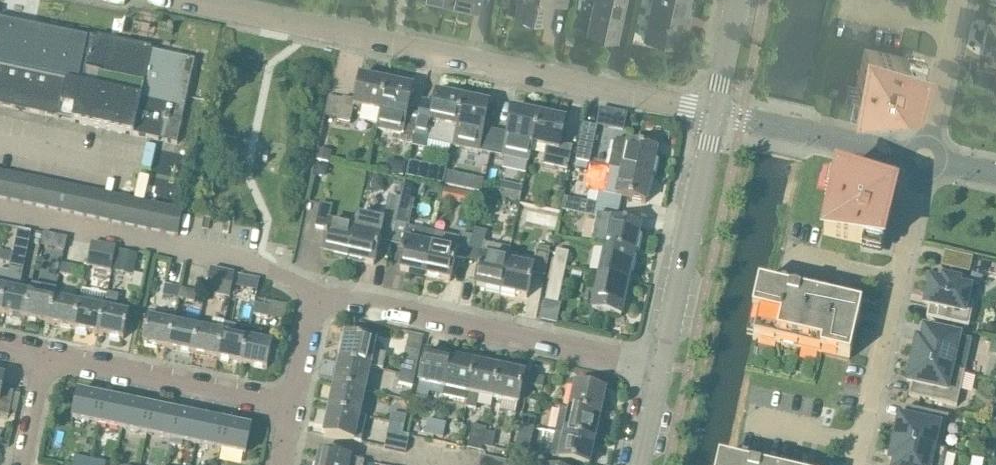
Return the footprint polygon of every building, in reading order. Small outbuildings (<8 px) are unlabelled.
[(446,3),(476,9),(478,0),(447,0),(446,3)] [(551,5),(564,8),(566,0),(518,0),(515,14),(523,16),(523,20),(538,23),(539,20),(547,22),(551,5)] [(626,0),(595,0),(588,34),(618,40),(626,0)] [(689,0),(654,0),(649,19),(652,20),(648,38),(679,45),(689,0)] [(995,10),(993,19),(989,18),(983,46),(994,48),(993,53),(995,54),(995,10)] [(178,144),(196,59),(151,50),(152,48),(96,36),(96,39),(0,18),(0,107),(178,144)] [(852,107),(884,114),(910,120),(923,62),(865,49),(852,107)] [(976,68),(973,81),(988,84),(991,71),(976,68)] [(377,125),(379,115),(386,83),(359,78),(354,102),(342,99),(337,123),(349,126),(353,110),(361,112),(359,122),(377,125)] [(386,83),(379,115),(377,125),(375,131),(402,136),(402,137),(413,139),(418,116),(407,113),(412,89),(386,83)] [(418,116),(413,139),(452,148),(462,100),(435,94),(430,118),(418,116)] [(462,100),(452,148),(477,153),(490,156),(495,132),(483,130),(488,106),(462,100)] [(495,132),(490,156),(502,159),(528,164),(532,148),(539,116),(512,111),(507,135),(495,132)] [(539,116),(532,148),(545,151),(542,167),(566,172),(571,149),(560,146),(565,122),(539,116)] [(575,160),(575,162),(576,162),(588,165),(589,165),(596,129),(597,128),(583,125),(583,126),(575,160)] [(607,168),(607,169),(608,169),(622,172),(651,179),(657,152),(626,145),(620,171),(607,168)] [(318,149),(316,160),(329,163),(331,152),(318,149)] [(388,161),(385,173),(403,177),(405,164),(388,161)] [(576,162),(574,170),(586,172),(588,165),(576,162)] [(315,164),(312,176),(325,179),(328,166),(315,164)] [(432,168),(429,184),(443,186),(447,171),(432,168)] [(598,194),(595,206),(619,212),(621,199),(645,204),(651,179),(622,172),(608,169),(607,169),(601,195),(598,194)] [(6,201),(12,176),(0,174),(0,199),(6,201)] [(12,176),(6,201),(19,204),(24,179),(12,176)] [(557,177),(554,188),(564,191),(567,179),(557,177)] [(467,178),(465,190),(480,194),(483,181),(467,178)] [(823,236),(861,244),(881,249),(894,191),(836,178),(823,236)] [(24,179),(19,204),(32,206),(37,182),(24,179)] [(37,182),(32,206),(44,209),(50,184),(37,182)] [(499,183),(496,198),(518,203),(522,189),(499,183)] [(50,184),(44,209),(57,212),(62,187),(50,184)] [(404,185),(401,198),(410,200),(413,187),(404,185)] [(62,187),(57,212),(70,214),(75,190),(62,187)] [(75,190),(70,214),(83,217),(88,192),(75,190)] [(445,190),(442,202),(477,209),(479,197),(445,190)] [(88,192),(83,217),(96,220),(101,195),(88,192)] [(101,195),(96,220),(178,237),(183,213),(101,195)] [(357,217),(347,261),(373,267),(378,243),(390,245),(400,200),(387,197),(382,222),(357,217)] [(400,200),(390,245),(403,248),(398,272),(424,278),(433,234),(408,229),(413,202),(400,200)] [(604,249),(606,249),(635,256),(640,228),(616,223),(619,212),(595,206),(595,207),(563,200),(561,212),(593,218),(593,219),(596,220),(591,246),(604,249)] [(321,256),(347,261),(357,217),(356,216),(353,229),(328,224),(331,208),(319,205),(314,229),(326,232),(321,256)] [(480,206),(478,217),(489,219),(491,208),(480,206)] [(433,234),(424,278),(450,283),(455,259),(468,262),(474,231),(473,231),(471,238),(459,236),(459,239),(433,234)] [(474,289),(501,294),(508,263),(507,263),(510,251),(484,245),(486,233),(474,231),(468,262),(479,264),(474,289)] [(43,234),(40,247),(47,248),(49,249),(51,238),(52,236),(43,234)] [(92,245),(87,268),(111,273),(116,250),(92,245)] [(0,313),(0,315),(24,320),(29,294),(19,292),(27,252),(13,249),(12,254),(10,266),(8,274),(0,313)] [(606,249),(600,278),(628,285),(635,256),(606,249)] [(9,266),(10,266),(12,254),(0,251),(0,264),(9,266)] [(555,251),(552,268),(565,271),(568,254),(555,251)] [(508,263),(501,294),(526,300),(531,275),(544,278),(549,254),(536,252),(533,268),(508,263)] [(138,257),(117,253),(113,273),(134,277),(138,257)] [(61,265),(59,276),(75,279),(77,268),(61,265)] [(557,306),(565,271),(552,268),(544,303),(557,306)] [(234,276),(210,271),(205,295),(229,300),(232,287),(234,276)] [(8,274),(0,272),(0,313),(8,274)] [(234,276),(232,287),(242,290),(245,277),(234,275),(234,276)] [(624,310),(623,310),(628,285),(600,278),(592,314),(621,320),(624,310)] [(929,281),(926,297),(923,308),(928,309),(926,319),(968,328),(973,305),(966,303),(969,290),(958,288),(959,283),(942,279),(941,284),(929,281)] [(162,297),(178,301),(180,289),(165,286),(162,297)] [(746,338),(752,339),(849,361),(861,309),(764,288),(758,286),(746,338)] [(180,289),(178,301),(194,304),(196,293),(180,289)] [(24,320),(48,325),(53,299),(29,294),(24,320)] [(103,310),(98,336),(123,341),(128,315),(115,312),(118,297),(106,295),(103,310)] [(53,299),(48,325),(73,331),(78,304),(53,299)] [(268,319),(284,322),(285,316),(287,306),(271,303),(270,307),(270,309),(268,319)] [(78,304),(73,331),(98,336),(103,310),(78,304)] [(254,305),(251,317),(268,320),(268,319),(270,309),(254,305)] [(143,345),(168,350),(173,324),(174,324),(175,318),(149,312),(143,345)] [(198,329),(192,355),(217,361),(224,325),(225,325),(225,323),(201,318),(199,329),(198,329)] [(173,324),(168,350),(192,355),(198,329),(174,324),(173,324)] [(224,325),(217,361),(241,366),(248,330),(225,325),(224,325)] [(248,330),(241,366),(266,371),(268,362),(276,364),(280,347),(260,343),(262,333),(248,330)] [(914,350),(911,362),(964,374),(971,341),(923,330),(921,339),(916,338),(914,350)] [(405,349),(400,375),(414,378),(420,352),(423,338),(409,335),(406,350),(405,349)] [(339,362),(371,369),(383,372),(386,356),(374,353),(376,345),(377,345),(378,342),(368,340),(353,337),(353,339),(344,337),(339,362)] [(426,354),(416,398),(427,401),(429,395),(442,398),(450,359),(426,354)] [(450,359),(442,398),(466,403),(475,364),(450,359)] [(339,362),(333,387),(366,394),(371,369),(339,362)] [(906,386),(911,387),(908,397),(956,407),(964,374),(911,362),(908,375),(906,386)] [(475,364),(466,403),(465,409),(476,411),(479,397),(493,400),(500,370),(475,364)] [(500,370),(493,400),(517,406),(524,375),(500,370)] [(398,385),(412,388),(414,378),(400,375),(398,385)] [(530,377),(528,387),(542,389),(544,380),(530,377)] [(8,418),(13,394),(1,392),(4,380),(0,379),(0,416),(8,418)] [(574,386),(568,411),(599,418),(605,393),(574,386)] [(333,387),(328,411),(360,418),(366,394),(333,387)] [(73,421),(99,426),(103,401),(78,396),(73,421)] [(103,401),(99,426),(122,430),(127,406),(103,401)] [(127,406),(122,430),(149,436),(154,411),(127,406)] [(896,428),(894,440),(940,450),(948,418),(906,408),(904,417),(899,416),(896,428)] [(554,434),(562,436),(594,443),(599,418),(568,411),(559,409),(554,434)] [(154,411),(149,436),(170,440),(177,416),(154,411)] [(328,411),(323,437),(355,444),(360,418),(328,411)] [(391,415),(389,424),(404,426),(406,418),(391,415)] [(177,416),(170,440),(197,446),(201,421),(177,416)] [(521,418),(519,426),(533,429),(535,421),(521,418)] [(201,421),(197,446),(220,450),(224,425),(201,421)] [(427,421),(424,436),(433,438),(437,423),(427,421)] [(437,423),(433,438),(442,440),(446,425),(437,423)] [(384,446),(406,450),(408,437),(402,436),(404,426),(389,424),(384,446)] [(224,425),(220,450),(244,455),(250,431),(224,425)] [(519,426),(517,436),(531,439),(533,429),(519,426)] [(472,427),(467,451),(481,454),(483,447),(486,434),(485,434),(486,430),(472,427)] [(486,434),(483,447),(492,449),(494,435),(486,434)] [(557,461),(574,464),(589,464),(594,443),(562,436),(557,461)] [(893,464),(943,464),(946,452),(940,450),(894,440),(891,453),(888,464),(893,464)] [(317,464),(363,464),(319,454),(317,464)]
